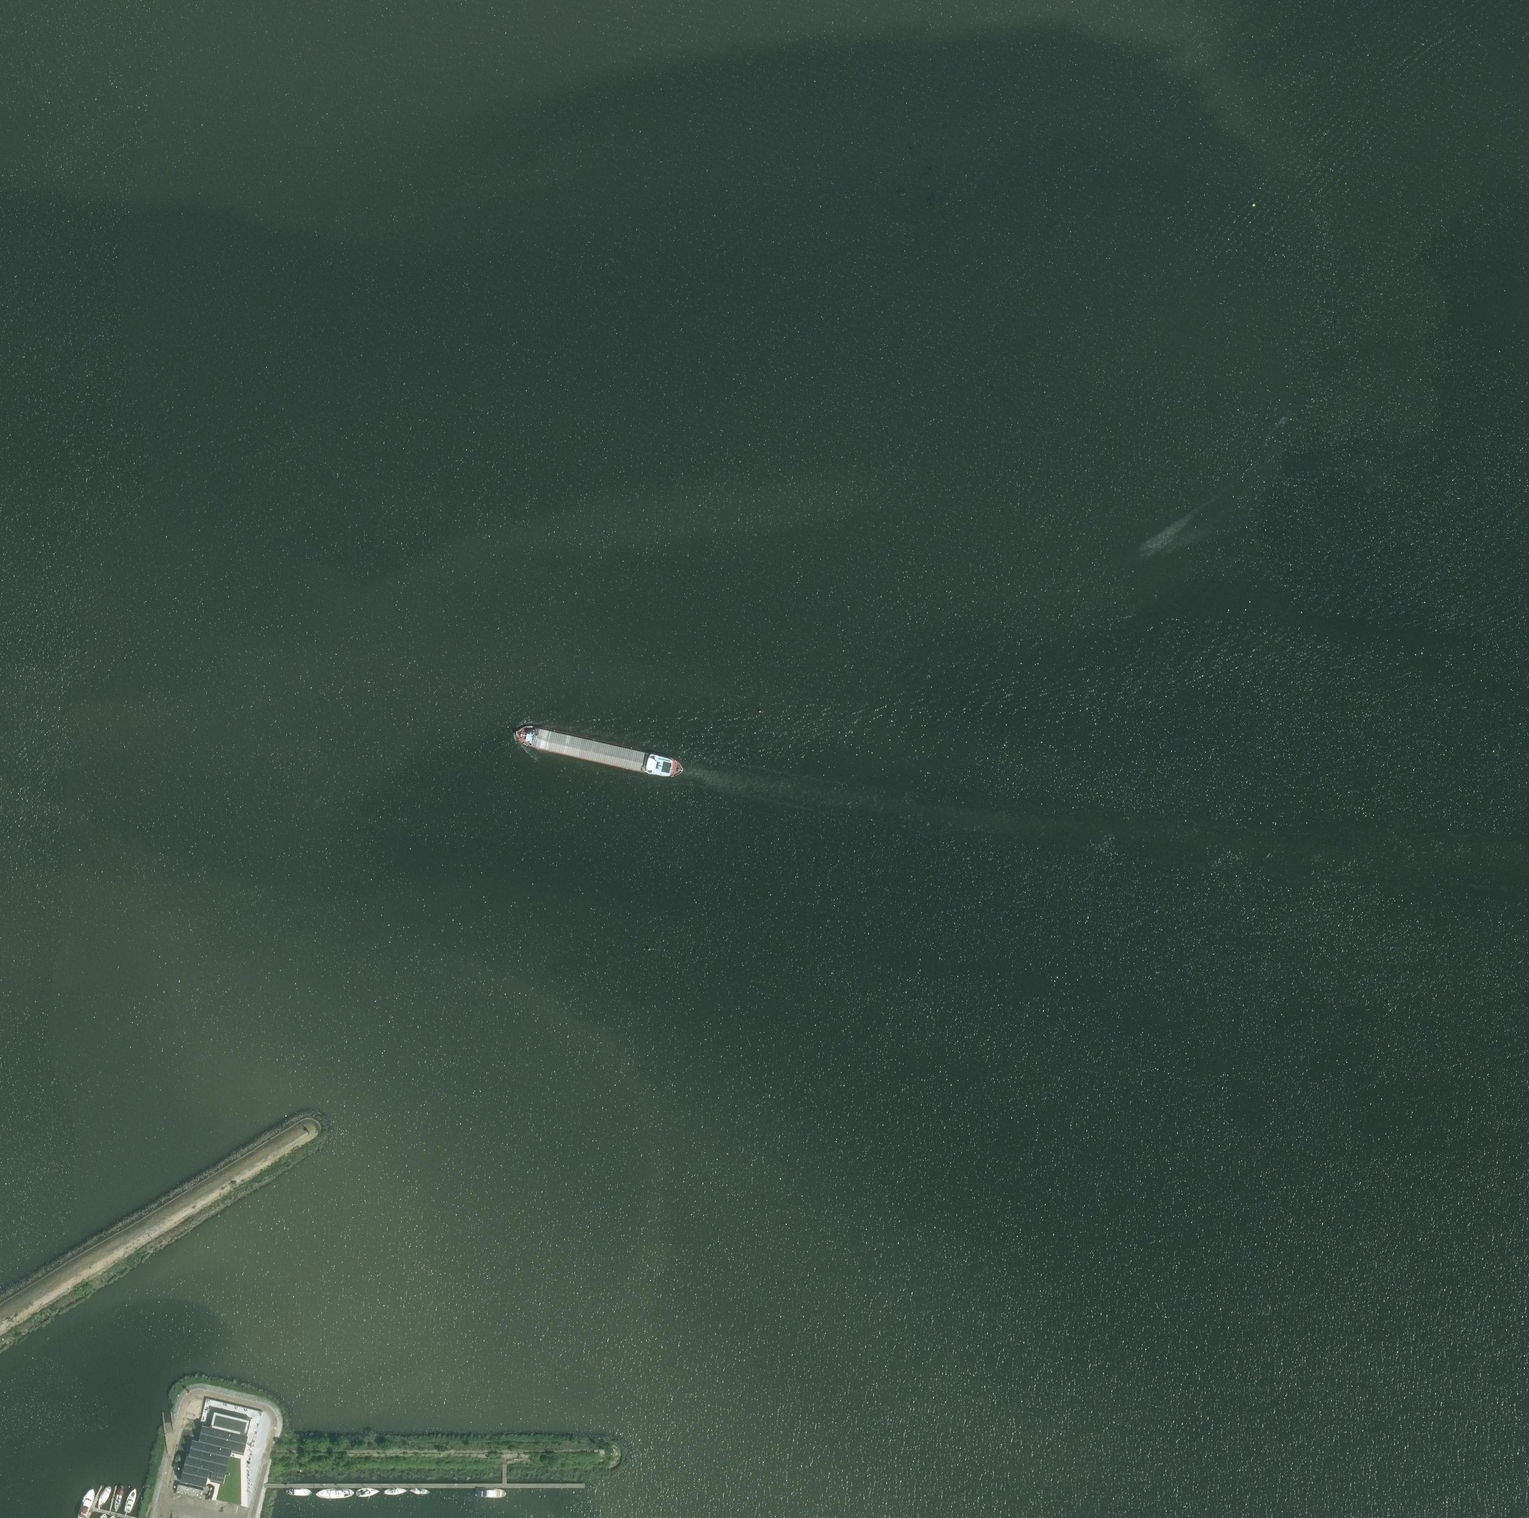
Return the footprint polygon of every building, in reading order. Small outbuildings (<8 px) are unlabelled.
[(230,1449),(242,1451),(251,1418),(214,1410),(210,1427),(204,1425),(200,1441),(194,1440),(190,1456),(188,1456),(182,1481),(204,1486),(208,1470),(212,1471),(210,1480),(222,1483),(230,1449)] [(201,1498),(203,1490),(179,1484),(177,1492),(201,1498)]
